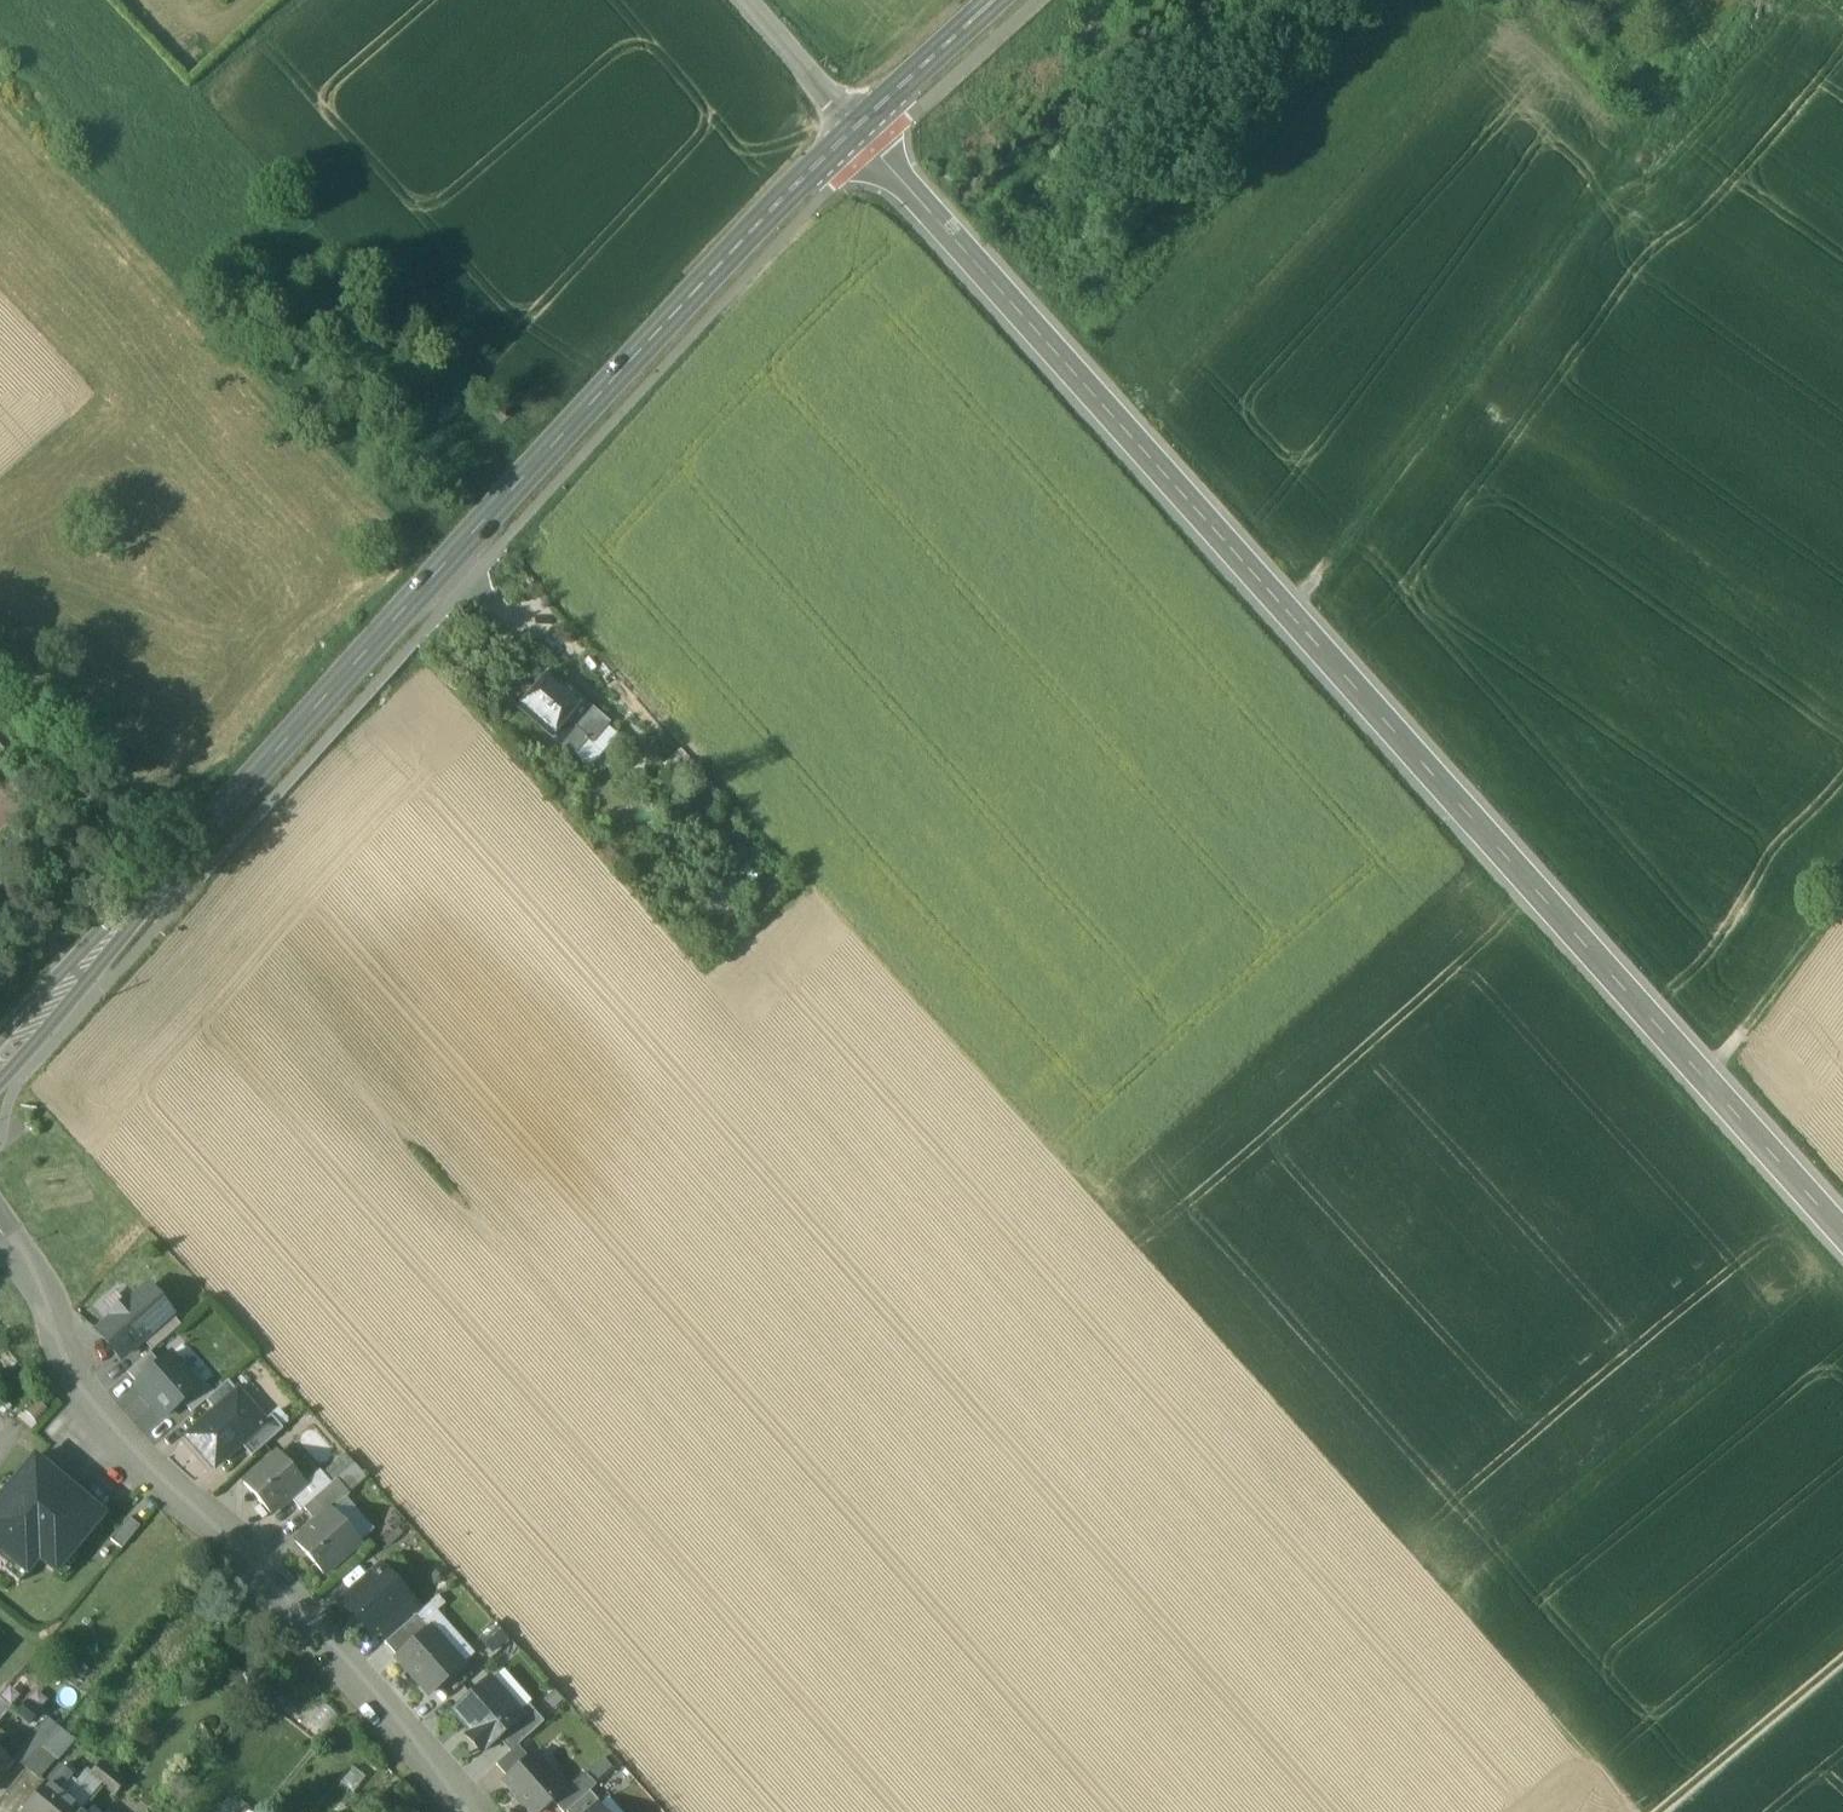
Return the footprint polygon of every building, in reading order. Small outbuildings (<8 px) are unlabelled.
[(1002,215),(992,225),(999,232),(1009,222),(1002,215)] [(566,690),(550,677),(522,708),(554,737),(568,721),(584,703),(568,688),(566,690)] [(584,703),(568,721),(589,740),(605,721),(584,703)] [(568,721),(554,737),(575,756),(589,740),(568,721)] [(148,1289),(99,1331),(122,1358),(143,1340),(171,1316),(148,1289)] [(171,1316),(143,1340),(151,1350),(181,1326),(171,1316)] [(128,1374),(136,1384),(159,1364),(150,1354),(128,1374)] [(200,1389),(169,1355),(159,1364),(136,1384),(167,1418),(183,1404),(200,1389)] [(206,1402),(216,1412),(238,1393),(229,1381),(215,1394),(206,1402)] [(200,1389),(183,1404),(192,1414),(206,1402),(215,1394),(206,1384),(200,1389)] [(216,1412),(189,1436),(216,1466),(241,1444),(265,1423),(238,1393),(216,1412)] [(265,1423),(241,1444),(252,1457),(284,1430),(272,1417),(265,1423)] [(173,1449),(187,1464),(189,1462),(199,1473),(206,1467),(182,1441),(173,1449)] [(0,1499),(0,1561),(21,1579),(39,1558),(56,1574),(109,1511),(39,1453),(0,1499)] [(305,1484),(278,1454),(244,1484),(271,1514),(290,1498),(305,1484)] [(305,1484),(290,1498),(301,1511),(331,1484),(320,1471),(305,1484)] [(336,1480),(304,1509),(317,1524),(331,1511),(349,1495),(336,1480)] [(360,1543),(331,1511),(317,1524),(296,1542),(324,1574),(360,1543)] [(130,1514),(111,1536),(122,1545),(141,1523),(130,1514)] [(379,1571),(347,1600),(375,1632),(379,1629),(408,1604),(379,1571)] [(408,1604),(379,1629),(388,1640),(418,1615),(408,1604)] [(388,1640),(385,1644),(398,1658),(430,1629),(418,1615),(388,1640)] [(430,1629),(398,1658),(430,1694),(462,1665),(430,1629)] [(521,1716),(489,1680),(453,1712),(471,1732),(466,1736),(482,1753),(498,1738),(522,1717),(521,1716)] [(0,1698),(0,1718),(9,1706),(0,1698)] [(38,1712),(25,1701),(14,1714),(27,1725),(38,1712)] [(522,1717),(498,1738),(511,1752),(518,1746),(542,1724),(529,1709),(521,1716),(522,1717)] [(45,1716),(13,1756),(26,1767),(59,1727),(45,1716)] [(59,1727),(26,1767),(39,1778),(72,1738),(59,1727)] [(511,1752),(496,1765),(507,1777),(528,1758),(518,1746),(511,1752)] [(9,1763),(0,1755),(0,1774),(9,1763)] [(504,1779),(533,1811),(541,1811),(553,1802),(564,1792),(532,1755),(528,1758),(507,1777),(504,1779)] [(110,1771),(98,1761),(88,1773),(87,1774),(100,1784),(110,1771)] [(69,1777),(56,1766),(44,1781),(57,1792),(69,1777)] [(83,1770),(62,1796),(79,1810),(91,1795),(100,1784),(87,1774),(88,1773),(83,1770)] [(123,1782),(110,1771),(100,1784),(113,1795),(123,1782)] [(553,1802),(562,1811),(567,1811),(590,1792),(597,1786),(586,1773),(564,1792),(553,1802)] [(44,1781),(21,1810),(23,1811),(78,1811),(79,1810),(62,1796),(57,1792),(44,1781)] [(113,1795),(100,1784),(91,1795),(109,1810),(118,1798),(113,1795)] [(567,1811),(591,1811),(597,1807),(598,1808),(601,1805),(590,1792),(567,1811)]
